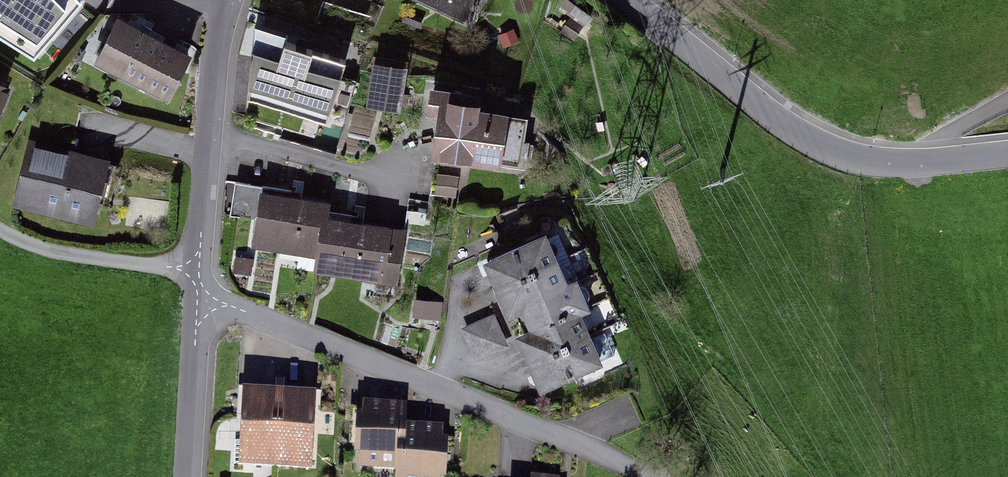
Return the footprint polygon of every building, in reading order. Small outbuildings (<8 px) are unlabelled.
[(39,59),(82,2),(80,0),(0,0),(0,35),(39,59)] [(462,19),(471,0),(420,0),(462,19)] [(99,66),(166,99),(185,61),(119,28),(99,66)] [(285,45),(286,37),(256,28),(250,102),(323,124),(344,61),(285,45)] [(398,80),(381,77),(377,104),(394,106),(398,80)] [(518,170),(525,126),(485,120),(487,103),(435,95),(432,116),(442,117),(436,158),(505,168),(518,170)] [(17,204),(90,224),(106,168),(66,157),(64,163),(31,154),(17,204)] [(452,194),(457,173),(437,168),(432,190),(452,194)] [(319,256),(324,225),(326,212),(264,202),(257,246),(319,256)] [(317,269),(394,281),(401,237),(324,225),(319,256),(317,269)] [(499,294),(557,270),(545,241),(487,265),(499,294)] [(557,270),(499,294),(510,318),(523,313),(567,294),(557,270)] [(579,289),(567,294),(523,313),(533,337),(576,319),(589,313),(579,289)] [(531,367),(587,343),(576,319),(533,337),(521,342),(531,367)] [(493,321),(466,332),(477,359),(504,347),(493,321)] [(587,343),(531,367),(542,392),(597,368),(587,343)] [(241,457),(276,459),(279,392),(245,391),(241,457)] [(276,459),(310,460),(313,394),(279,392),(276,459)] [(363,464),(399,465),(400,438),(403,438),(403,425),(404,405),(365,403),(363,464)] [(399,465),(399,476),(437,476),(439,426),(403,425),(403,438),(400,438),(399,465)]
